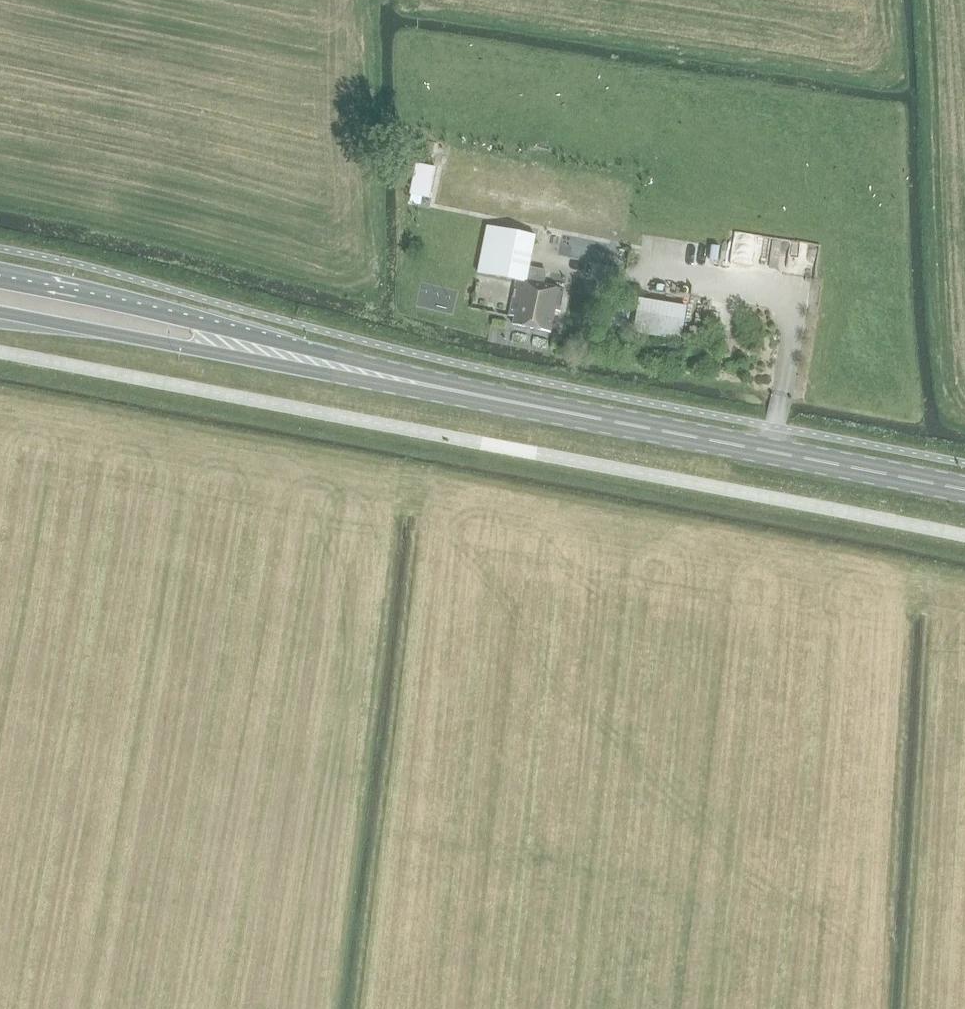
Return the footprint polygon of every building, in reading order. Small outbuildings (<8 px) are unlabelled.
[(415,165),(409,195),(428,198),(434,169),(415,165)] [(515,280),(515,281),(517,281),(510,316),(516,317),(514,325),(550,332),(555,311),(560,312),(565,289),(556,288),(557,287),(544,284),(544,280),(527,277),(535,236),(486,227),(477,272),(515,280)] [(794,248),(796,239),(739,230),(735,258),(791,268),(793,258),(803,260),(805,250),(794,248)] [(646,294),(638,330),(686,340),(694,305),(646,294)] [(636,326),(640,311),(628,308),(624,323),(636,326)]
